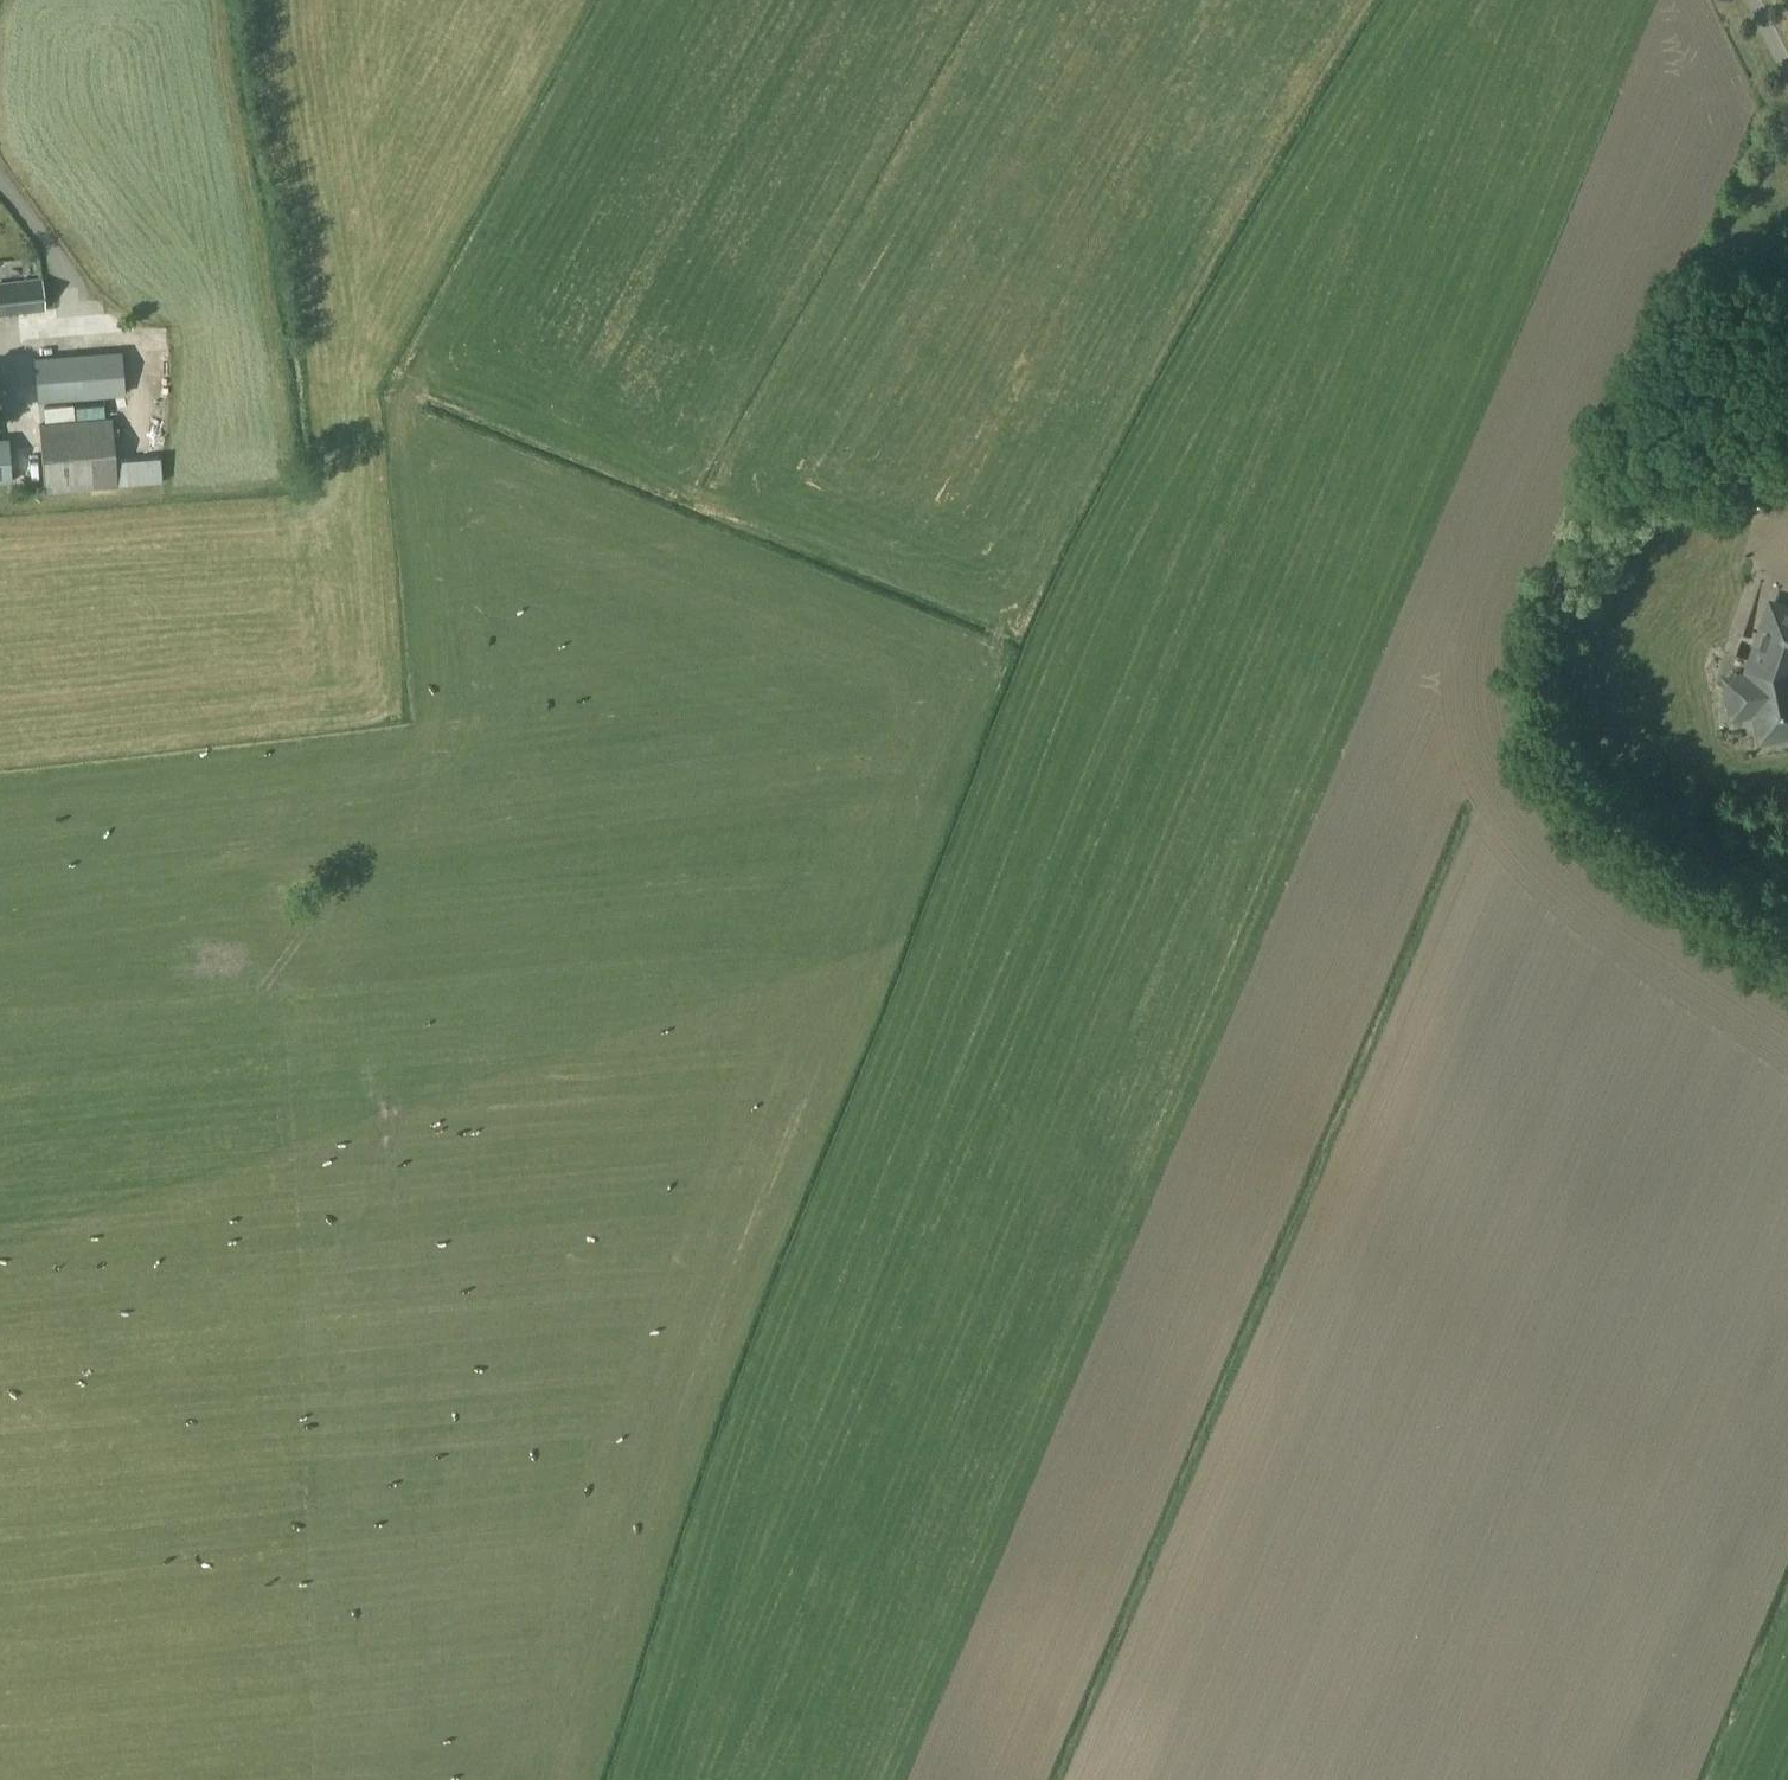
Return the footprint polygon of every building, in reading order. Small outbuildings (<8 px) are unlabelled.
[(45,310),(43,278),(0,283),(0,315),(45,310)] [(37,401),(125,394),(121,350),(34,357),(37,401)] [(45,492),(117,486),(111,417),(39,423),(45,492)] [(17,438),(8,438),(8,437),(0,437),(0,483),(12,482),(10,455),(18,454),(17,438)] [(1771,604),(1748,669),(1748,671),(1730,674),(1734,697),(1753,693),(1761,737),(1787,732),(1787,610),(1771,604)]
